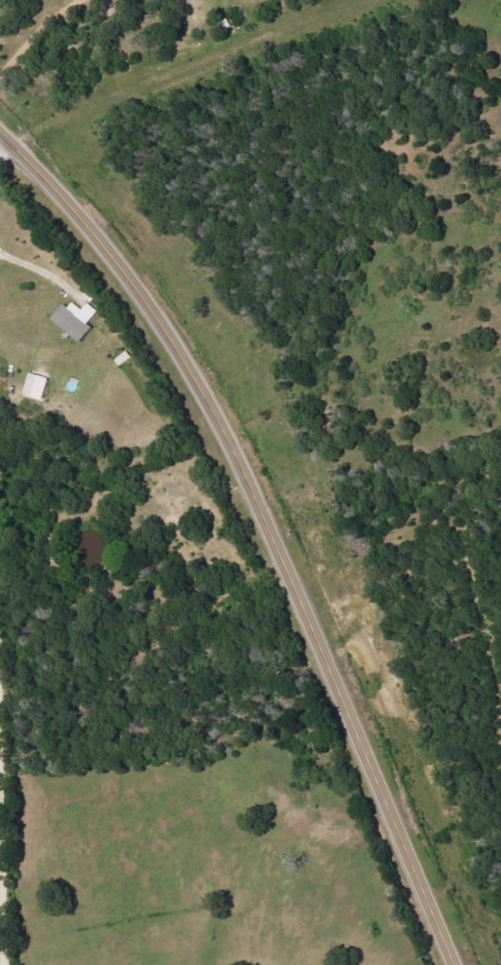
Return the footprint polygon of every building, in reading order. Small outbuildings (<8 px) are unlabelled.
[(55,320),(82,342),(94,327),(89,323),(99,311),(89,303),(84,309),(72,300),(55,320)] [(44,400),(50,378),(32,373),(26,394),(44,400)]
